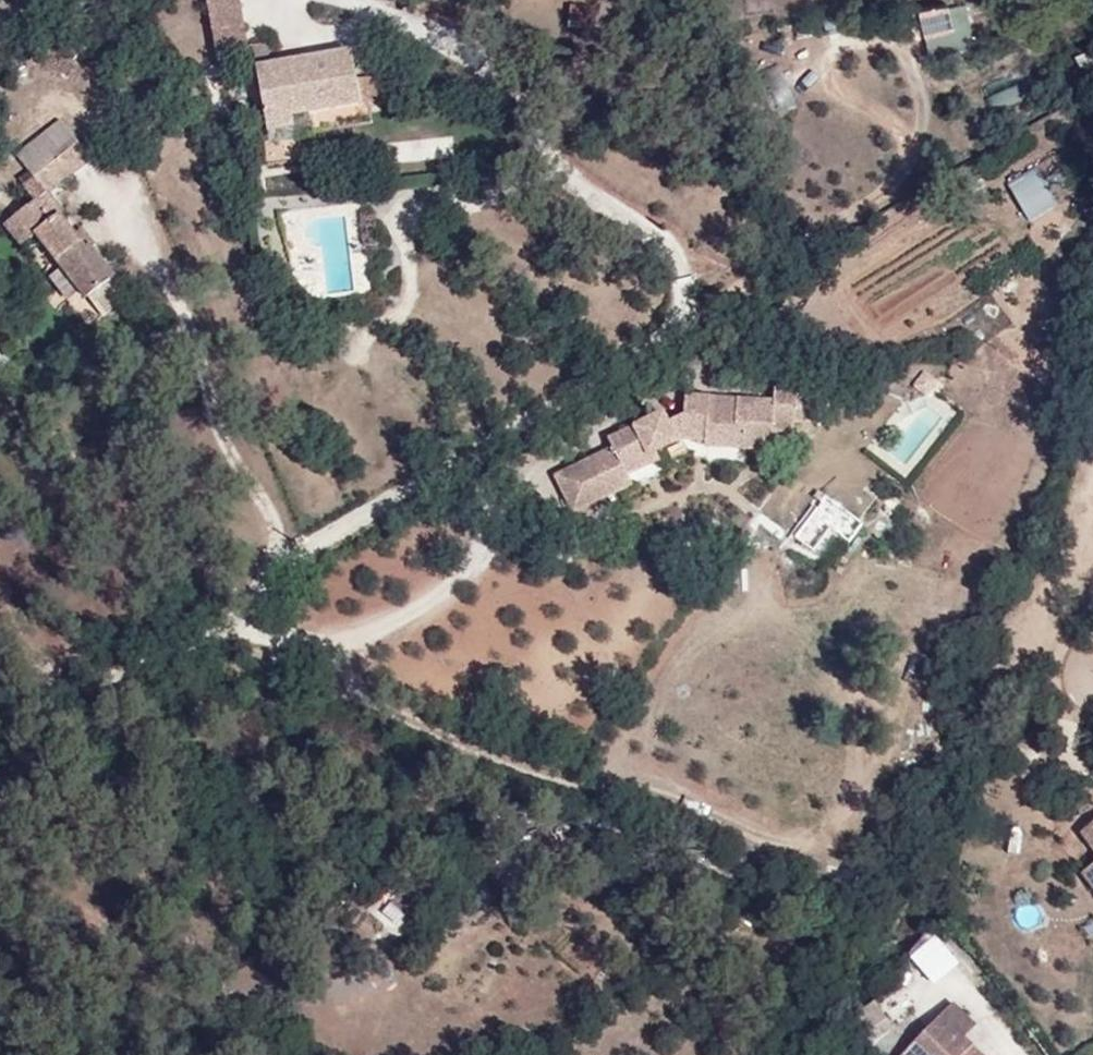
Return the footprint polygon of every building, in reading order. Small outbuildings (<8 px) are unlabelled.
[(219,54),(245,50),(238,0),(210,0),(219,54)] [(954,28),(947,5),(920,12),(925,36),(954,28)] [(362,104),(357,81),(352,52),(273,66),(270,45),(252,49),(268,133),(293,127),(292,116),(362,104)] [(379,76),(357,81),(362,104),(383,100),(379,76)] [(85,251),(72,236),(58,217),(63,213),(47,194),(74,172),(62,158),(24,186),(35,203),(6,224),(21,245),(37,234),(88,300),(114,280),(90,248),(85,251)] [(1012,182),(1032,217),(1059,201),(1039,166),(1012,182)] [(82,227),(72,236),(85,251),(90,248),(95,243),(82,227)] [(775,403),(738,401),(737,410),(709,408),(710,398),(685,396),(683,438),(705,440),(706,447),(771,451),(773,433),(792,434),(795,390),(775,389),(775,403)] [(737,410),(738,401),(710,398),(709,408),(737,410)] [(814,553),(844,511),(825,497),(796,538),(814,553)] [(850,561),(843,554),(832,566),(840,574),(850,561)] [(1082,875),(1092,890),(1092,867),(1082,875)] [(442,890),(418,871),(406,885),(400,879),(387,897),(416,922),(442,890)] [(938,933),(913,954),(936,982),(961,962),(938,933)] [(953,1000),(906,1048),(913,1054),(984,1054),(964,1035),(976,1022),(953,1000)]
